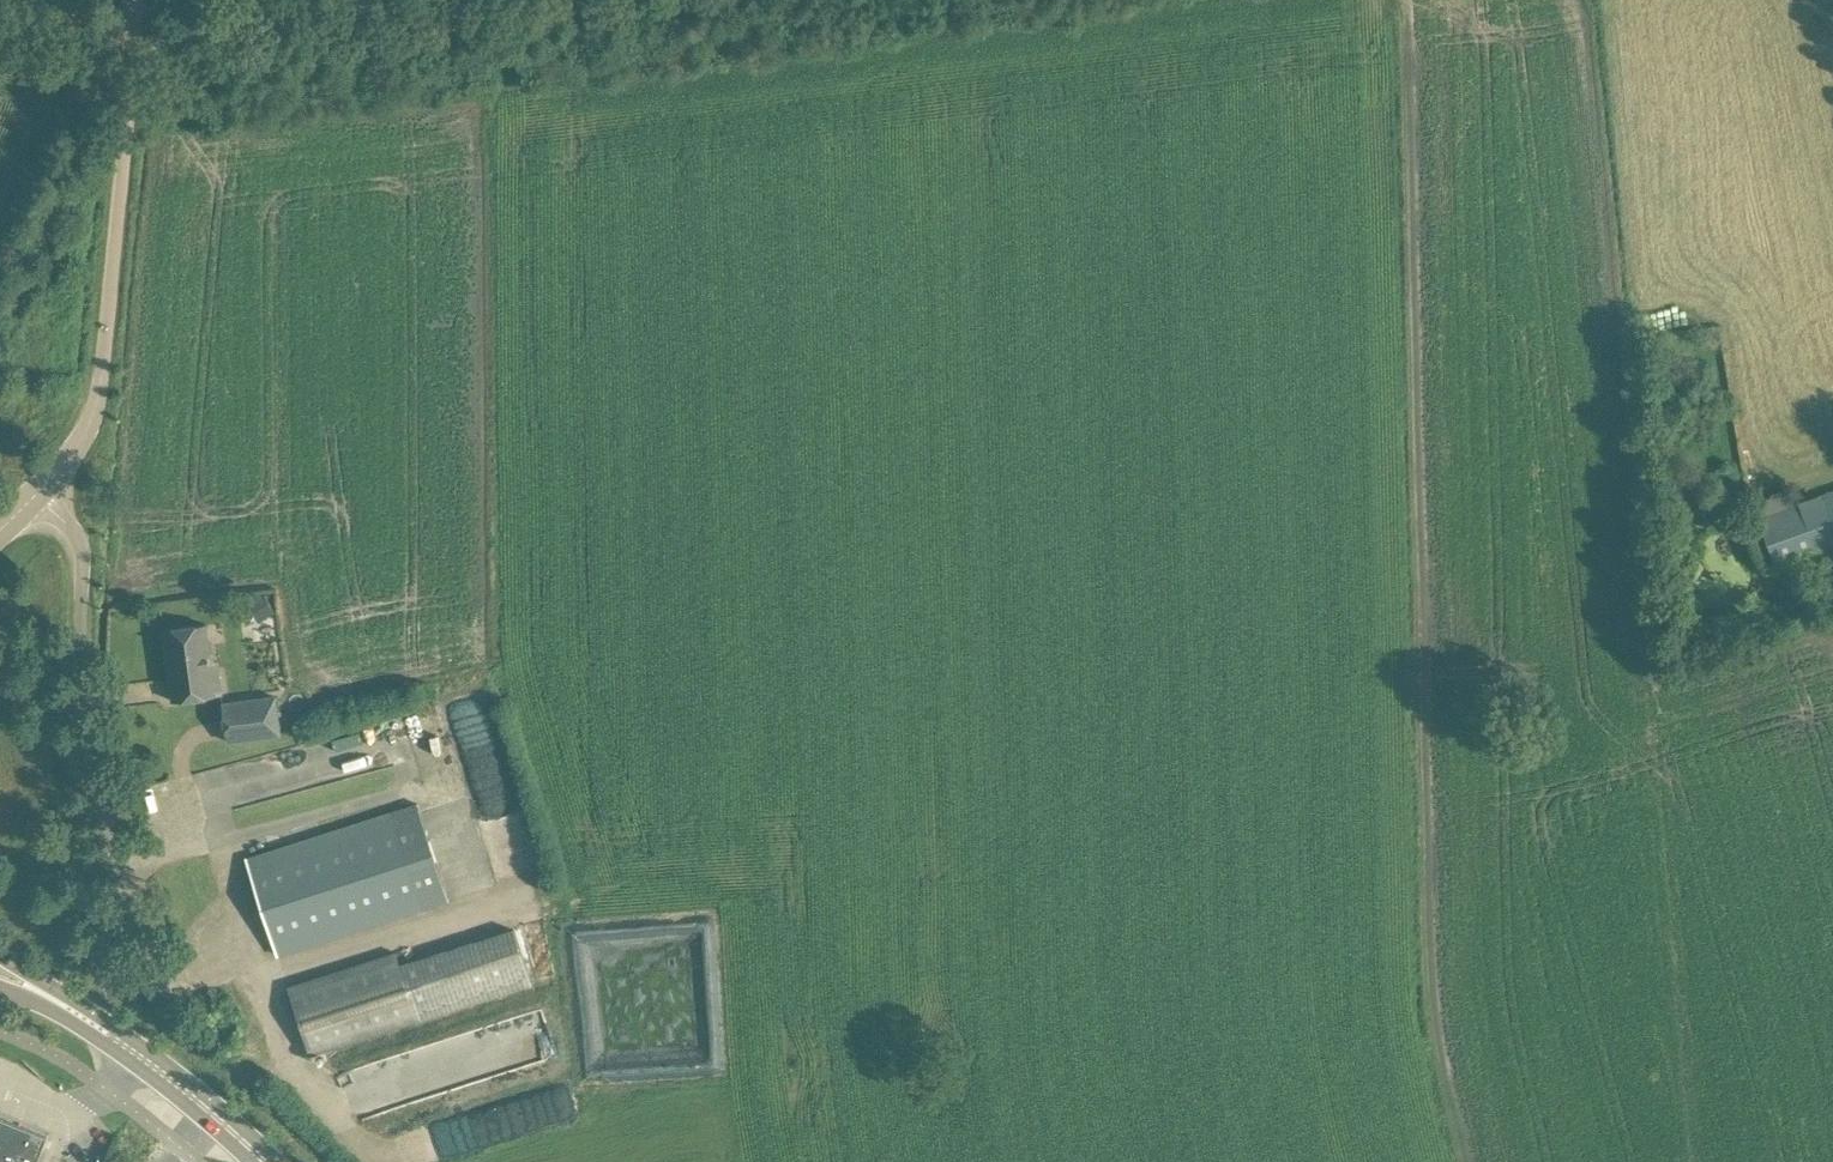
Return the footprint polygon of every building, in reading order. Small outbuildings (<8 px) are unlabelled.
[(1760,519),(1776,564),(1832,544),(1832,492),(1760,519)] [(173,700),(197,696),(223,693),(220,671),(213,672),(207,623),(163,629),(173,700)] [(274,697),(224,704),(229,741),(279,734),(274,697)] [(418,803),(247,858),(278,954),(301,946),(423,907),(449,899),(418,803)] [(310,1054),(333,1047),(418,1019),(532,984),(513,927),(400,963),(396,951),(289,986),(310,1054)] [(48,1136),(0,1117),(0,1161),(37,1161),(48,1136)]
